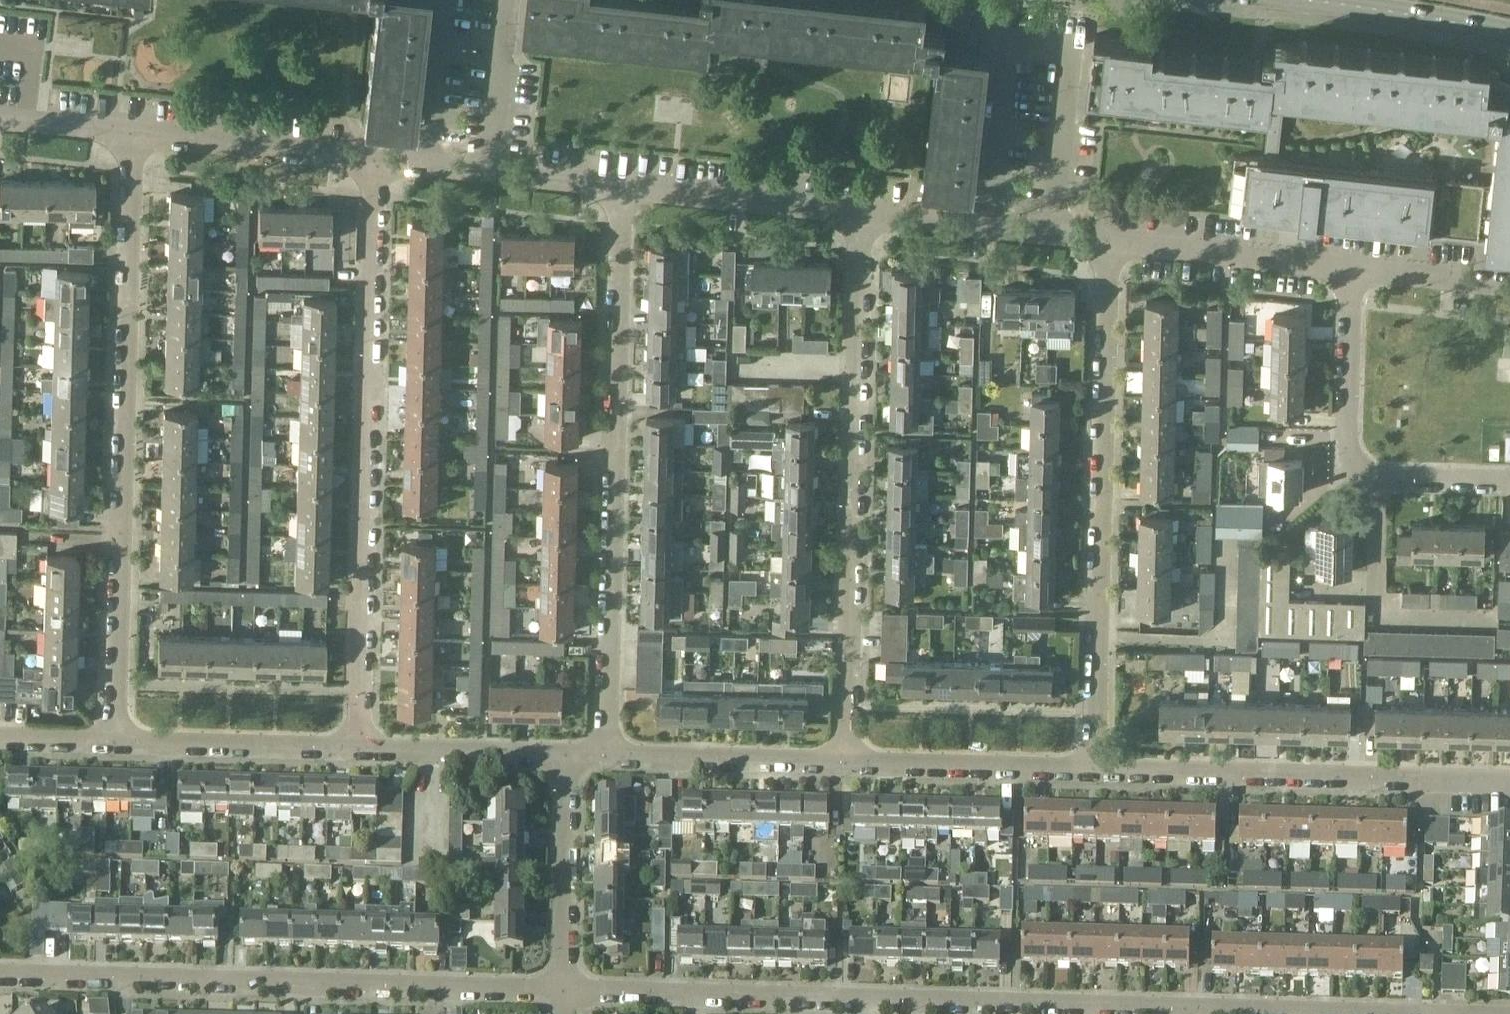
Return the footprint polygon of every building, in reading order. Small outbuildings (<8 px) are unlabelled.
[(408,124),(421,0),(378,0),(365,119),(408,124)] [(528,31),(710,50),(711,38),(712,26),(714,7),(711,7),(646,0),(532,0),(528,31)] [(711,7),(714,7),(712,26),(711,38),(720,39),(722,28),(942,52),(952,51),(958,34),(954,25),(935,17),(938,10),(929,7),(866,0),(712,0),(711,7)] [(1271,112),(1285,114),(1288,90),(1286,70),(1147,55),(1148,46),(1096,40),(1090,93),(1271,112)] [(1286,70),(1288,90),(1503,114),(1509,113),(1509,84),(1496,79),(1499,72),(1489,68),(1288,46),(1287,58),(1286,70)] [(928,181),(971,185),(985,54),(952,51),(942,52),(928,181)] [(1237,156),(1230,211),(1300,219),(1300,222),(1318,224),(1319,221),(1480,240),(1486,185),(1279,161),(1285,114),(1271,112),(1266,159),(1237,156)] [(1509,244),(1509,113),(1503,114),(1489,242),(1509,244)] [(898,164),(900,149),(886,147),(885,162),(898,164)] [(21,212),(22,180),(0,179),(0,211),(21,212)] [(46,180),(22,180),(21,212),(45,212),(46,180)] [(69,213),(70,181),(46,180),(45,212),(69,213)] [(70,181),(69,213),(69,224),(94,224),(94,213),(95,181),(70,181)] [(170,193),(170,217),(202,218),(202,194),(170,193)] [(237,220),(249,220),(249,196),(238,196),(237,220)] [(282,239),(283,207),(259,206),(258,238),(282,239)] [(306,239),(307,208),(283,207),(282,239),(306,239)] [(307,208),(306,239),(330,240),(331,208),(307,208)] [(202,218),(170,217),(169,241),(201,242),(202,218)] [(413,219),(412,243),(445,244),(445,220),(413,219)] [(248,243),(249,220),(237,220),(237,243),(248,243)] [(483,226),(482,253),(493,253),(494,226),(483,226)] [(527,266),(528,234),(504,233),(503,265),(527,266)] [(551,266),(552,234),(528,234),(527,266),(551,266)] [(552,234),(551,266),(576,267),(577,235),(552,234)] [(201,242),(169,241),(168,265),(200,266),(201,242)] [(236,267),(247,267),(248,243),(237,243),(236,267)] [(445,244),(412,243),(412,267),(444,268),(445,244)] [(93,246),(69,245),(68,259),(93,260),(93,246)] [(652,246),(651,271),(689,273),(690,247),(652,246)] [(20,259),(20,247),(0,247),(0,259),(20,259)] [(20,259),(44,260),(44,248),(20,247),(20,259)] [(44,248),(44,260),(68,260),(68,248),(44,248)] [(723,275),(736,276),(737,249),(724,249),(723,275)] [(493,253),(482,253),(482,269),(493,269),(493,253)] [(780,295),(781,263),(755,263),(755,295),(780,295)] [(805,295),(806,263),(781,263),(780,295),(805,295)] [(806,263),(805,295),(832,295),(832,263),(806,263)] [(200,266),(168,265),(168,289),(200,290),(200,266)] [(3,292),(14,292),(14,268),(4,267),(3,292)] [(235,291),(247,291),(247,267),(236,267),(235,291)] [(411,291),(443,292),(451,292),(452,268),(444,268),(412,267),(411,291)] [(56,269),(55,293),(87,294),(88,270),(56,269)] [(482,269),(481,293),(492,293),(493,269),(482,269)] [(689,273),(651,271),(651,296),(678,297),(678,296),(688,296),(689,273)] [(895,298),(922,299),(923,273),(895,273),(895,298)] [(257,285),(281,286),(281,275),(257,274),(257,285)] [(281,275),(281,286),(305,287),(305,276),(281,275)] [(736,276),(723,275),(723,286),(736,286),(736,276)] [(329,276),(305,276),(305,287),(329,288),(329,276)] [(969,300),(982,301),(982,278),(969,278),(969,300)] [(200,290),(168,289),(167,313),(199,313),(200,290)] [(1025,321),(1026,289),(998,289),(998,321),(1025,321)] [(1049,333),(1050,289),(1026,289),(1025,321),(1025,324),(1035,324),(1035,334),(1049,333)] [(1075,289),(1050,289),(1049,333),(1049,334),(1075,334),(1075,289)] [(234,314),(246,315),(247,291),(235,291),(234,314)] [(443,292),(411,291),(411,315),(443,315),(443,292)] [(2,315),(13,316),(14,292),(3,292),(2,315)] [(55,317),(87,318),(87,294),(55,293),(45,293),(44,317),(55,317)] [(481,293),(480,316),(492,317),(492,293),(481,293)] [(254,295),(254,319),(266,320),(266,295),(254,295)] [(501,307),(526,308),(526,297),(502,296),(501,307)] [(650,320),(688,321),(688,311),(678,311),(678,297),(651,296),(650,320)] [(292,321),(302,321),(334,321),(335,298),(303,297),(303,311),(292,311),(292,321)] [(526,297),(526,308),(550,308),(550,297),(526,297)] [(575,298),(550,297),(550,308),(574,309),(575,298)] [(939,300),(922,299),(895,298),(894,323),(922,323),(929,324),(930,307),(939,307),(939,300)] [(982,301),(969,300),(969,314),(982,314),(982,301)] [(1146,325),(1178,326),(1178,325),(1179,302),(1147,301),(1146,325)] [(715,309),(715,322),(728,323),(728,309),(715,309)] [(1208,309),(1207,327),(1222,327),(1223,309),(1208,309)] [(199,313),(167,313),(166,336),(198,337),(199,313)] [(234,338),(245,339),(246,315),(234,314),(234,338)] [(539,342),(550,342),(582,343),(582,319),(550,318),(551,314),(539,314),(539,342)] [(2,338),(12,339),(13,316),(2,315),(2,338)] [(443,315),(411,315),(410,338),(442,339),(443,315)] [(480,316),(480,340),(491,340),(492,317),(480,316)] [(1274,340),(1306,341),(1307,317),(1275,316),(1274,340)] [(54,340),(86,341),(87,318),(55,317),(54,340)] [(500,317),(499,340),(511,341),(512,317),(500,317)] [(254,319),(253,343),(265,343),(266,320),(254,319)] [(649,345),(677,346),(687,346),(688,321),(650,320),(649,345)] [(1230,338),(1244,339),(1244,320),(1230,320),(1230,338)] [(334,321),(302,321),(302,345),(334,345),(334,321)] [(728,323),(715,322),(715,335),(728,335),(728,323)] [(734,323),(734,348),(746,348),(747,323),(734,323)] [(894,347),(921,347),(929,348),(929,324),(922,323),(894,323),(894,347)] [(1178,326),(1146,325),(1146,349),(1178,350),(1178,337),(1195,338),(1195,326),(1178,325),(1178,326)] [(1222,327),(1207,327),(1207,347),(1222,347),(1222,327)] [(805,350),(805,337),(804,337),(804,333),(794,333),(794,350),(805,350)] [(961,349),(974,349),(975,335),(961,335),(961,349)] [(198,337),(166,336),(166,360),(198,361),(198,337)] [(805,337),(805,350),(829,351),(829,338),(805,337)] [(1,362),(12,362),(12,339),(2,338),(1,362)] [(233,362),(245,363),(245,339),(234,338),(233,362)] [(442,339),(410,338),(409,362),(441,363),(442,339)] [(1244,339),(1230,338),(1229,357),(1243,357),(1244,339)] [(53,363),(85,364),(86,341),(54,340),(53,363)] [(480,340),(479,364),(491,364),(491,340),(480,340)] [(499,340),(499,365),(511,365),(511,341),(499,340)] [(1273,364),(1305,365),(1306,341),(1274,340),(1273,364)] [(582,343),(550,342),(549,366),(581,366),(582,343)] [(253,343),(253,367),(264,367),(265,343),(253,343)] [(334,345),(302,345),(301,368),(333,369),(334,345)] [(677,346),(649,345),(649,369),(686,370),(687,357),(677,357),(677,346)] [(893,371),(920,372),(921,347),(894,347),(893,371)] [(974,362),(974,349),(961,349),(960,362),(974,362)] [(1178,350),(1146,349),(1145,373),(1177,374),(1178,350)] [(1206,375),(1221,375),(1221,356),(1207,355),(1206,375)] [(993,358),(980,357),(979,383),(992,383),(993,358)] [(714,371),(727,371),(727,358),(714,358),(714,371)] [(198,361),(166,360),(165,384),(197,385),(198,361)] [(1,387),(11,387),(12,362),(1,362),(1,387)] [(244,386),(245,363),(233,362),(232,386),(244,386)] [(441,363),(409,362),(409,386),(441,387),(441,363)] [(1047,380),(1048,362),(1038,362),(1037,379),(1047,380)] [(1058,363),(1048,362),(1047,380),(1057,380),(1058,363)] [(85,364),(53,363),(53,376),(42,376),(41,388),(53,389),(85,390),(85,364)] [(479,364),(478,388),(490,388),(491,364),(479,364)] [(1305,365),(1273,364),(1272,388),(1304,389),(1305,365)] [(499,365),(498,388),(510,389),(511,365),(499,365)] [(581,366),(549,366),(549,389),(581,390),(581,366)] [(253,367),(252,391),(264,391),(264,367),(253,367)] [(1229,367),(1229,385),(1243,385),(1243,367),(1229,367)] [(333,369),(301,368),(301,392),(333,393),(333,369)] [(686,382),(686,370),(649,369),(648,394),(676,395),(676,382),(686,382)] [(727,371),(714,371),(714,384),(727,384),(727,371)] [(892,396),(920,396),(920,372),(893,371),(892,396)] [(1177,374),(1145,373),(1144,397),(1176,398),(1177,374)] [(1220,393),(1221,375),(1206,375),(1206,392),(1220,393)] [(732,408),(744,408),(745,383),(733,383),(732,408)] [(756,409),(757,383),(745,383),(744,408),(756,409)] [(768,409),(769,384),(757,383),(756,409),(768,409)] [(780,409),(780,384),(769,384),(768,409),(780,409)] [(793,409),(793,384),(780,384),(780,409),(793,409)] [(793,384),(793,409),(805,410),(805,384),(793,384)] [(959,398),(973,399),(973,385),(960,384),(959,398)] [(1243,385),(1229,385),(1228,403),(1243,404),(1243,385)] [(441,387),(409,386),(408,410),(440,411),(441,387)] [(11,410),(11,387),(1,387),(0,406),(0,410),(11,410)] [(478,388),(477,412),(489,412),(490,388),(478,388)] [(498,388),(497,412),(509,412),(510,389),(498,388)] [(1303,413),(1304,389),(1272,388),(1271,412),(1303,413)] [(85,390),(53,389),(52,411),(84,412),(85,390)] [(581,390),(549,389),(548,413),(580,414),(581,390)] [(252,391),(251,415),(263,415),(264,391),(252,391)] [(333,393),(301,392),(300,416),(332,417),(333,393)] [(1032,426),(1060,427),(1061,400),(1050,400),(1050,392),(1034,392),(1033,399),(1032,426)] [(935,397),(920,396),(920,397),(892,397),(892,421),(904,421),(904,430),(934,431),(935,397)] [(1176,398),(1144,397),(1144,421),(1176,422),(1176,398)] [(972,411),(973,399),(959,398),(959,411),(972,411)] [(1206,403),(1205,421),(1220,422),(1220,403),(1206,403)] [(718,445),(731,446),(732,421),(732,409),(694,408),(694,421),(718,421),(718,445)] [(10,434),(11,410),(0,410),(0,433),(10,434)] [(440,411),(408,410),(408,434),(440,434),(440,411)] [(978,410),(978,424),(991,424),(991,410),(978,410)] [(84,412),(52,411),(51,434),(84,435),(84,412)] [(164,435),(196,436),(206,436),(207,426),(196,426),(196,412),(164,411),(164,435)] [(477,412),(477,435),(489,436),(489,412),(477,412)] [(509,412),(497,412),(497,436),(509,437),(509,412)] [(231,437),(243,437),(244,413),(232,413),(231,437)] [(580,414),(548,413),(548,438),(580,439),(580,414)] [(251,415),(251,439),(263,439),(263,415),(251,415)] [(332,417),(300,416),(299,440),(331,441),(332,417)] [(648,418),(647,444),(685,444),(685,419),(648,418)] [(1176,422),(1144,421),(1143,445),(1175,445),(1176,422)] [(1220,422),(1205,421),(1205,440),(1219,441),(1220,422)] [(731,446),(744,446),(773,447),(815,448),(816,422),(788,422),(788,434),(775,433),(775,429),(732,428),(731,446)] [(991,424),(978,424),(978,436),(999,437),(999,425),(991,424)] [(1258,447),(1258,426),(1228,425),(1227,446),(1258,447)] [(1032,450),(1059,451),(1060,427),(1032,426),(1032,450)] [(9,457),(10,434),(0,433),(0,456),(9,457)] [(84,435),(51,434),(51,458),(83,459),(84,435)] [(440,434),(408,434),(407,457),(439,458),(440,434)] [(196,436),(164,435),(163,459),(195,460),(208,460),(209,436),(206,436),(196,436)] [(477,435),(476,459),(488,459),(489,436),(477,435)] [(230,461),(242,461),(243,437),(231,437),(230,461)] [(251,439),(250,463),(262,463),(263,439),(251,439)] [(331,441),(299,440),(299,464),(331,465),(331,441)] [(646,468),(684,469),(685,444),(647,444),(646,468)] [(891,470),(918,471),(919,446),(891,445),(891,470)] [(1175,445),(1143,445),(1142,468),(1174,469),(1175,445)] [(743,459),(744,446),(731,446),(731,459),(743,459)] [(776,456),(776,471),(787,472),(814,472),(815,448),(773,447),(773,456),(776,456)] [(1059,451),(1032,450),(1017,450),(1016,474),(1058,475),(1059,451)] [(1198,450),(1197,469),(1212,469),(1213,450),(1198,450)] [(9,480),(9,457),(0,456),(0,480),(9,480)] [(439,458),(407,457),(406,481),(438,482),(439,458)] [(710,469),(727,470),(728,458),(710,457),(710,469)] [(83,459),(51,458),(50,481),(82,483),(83,459)] [(958,458),(958,472),(971,472),(971,459),(958,458)] [(977,458),(977,473),(990,473),(990,459),(977,458)] [(162,483),(194,484),(195,460),(163,459),(162,483)] [(476,459),(475,483),(487,483),(488,459),(476,459)] [(1302,461),(1269,460),(1260,459),(1258,493),(1301,495),(1302,461)] [(230,485),(242,485),(242,461),(230,461),(230,485)] [(496,462),(495,486),(507,487),(508,462),(496,462)] [(250,463),(249,487),(261,487),(262,463),(250,463)] [(331,465),(299,464),(298,488),(330,489),(331,465)] [(546,487),(578,488),(579,464),(547,464),(546,487)] [(646,492),(683,493),(684,469),(646,468),(646,492)] [(1174,469),(1142,468),(1142,492),(1174,493),(1174,469)] [(1212,469),(1197,469),(1197,487),(1212,488),(1212,469)] [(918,471),(891,470),(890,494),(918,495),(918,471)] [(787,472),(776,471),(774,471),(773,495),(776,495),(786,495),(814,496),(814,472),(787,472)] [(971,472),(958,472),(957,485),(970,486),(971,472)] [(990,473),(977,473),(976,485),(989,486),(990,473)] [(1030,499),(1058,500),(1058,475),(1016,474),(1016,486),(1031,486),(1030,499)] [(9,480),(0,480),(0,518),(21,519),(21,507),(8,506),(9,480)] [(713,494),(727,494),(727,481),(714,480),(713,494)] [(42,483),(41,508),(82,509),(82,483),(50,481),(50,483),(42,483)] [(438,482),(406,481),(406,505),(438,506),(438,482)] [(733,481),(732,494),(746,494),(746,481),(733,481)] [(162,507),(194,508),(194,484),(162,483),(162,507)] [(487,483),(475,483),(474,507),(484,508),(487,508),(487,483)] [(229,509),(241,509),(242,485),(230,485),(229,509)] [(495,486),(495,509),(507,510),(507,487),(495,486)] [(249,487),(249,510),(261,511),(261,487),(249,487)] [(578,488),(546,487),(545,511),(577,512),(578,488)] [(330,489),(298,488),(298,512),(330,512),(330,489)] [(645,516),(673,517),(673,514),(683,515),(683,493),(646,492),(645,516)] [(726,507),(727,494),(713,494),(713,507),(726,507)] [(746,494),(732,494),(732,507),(745,508),(746,494)] [(889,519),(917,519),(929,520),(930,496),(918,495),(890,494),(889,519)] [(786,495),(776,495),(776,519),(813,520),(814,496),(786,495)] [(1058,500),(1030,499),(1030,510),(1016,510),(1016,522),(1020,523),(1057,524),(1058,500)] [(1217,503),(1216,534),(1260,535),(1260,503),(1217,503)] [(194,508),(162,507),(161,531),(193,531),(194,508)] [(957,507),(957,521),(969,521),(970,508),(957,507)] [(976,508),(975,521),(989,522),(989,508),(976,508)] [(228,532),(240,533),(241,509),(229,509),(228,532)] [(495,509),(494,534),(506,534),(507,510),(495,509)] [(249,510),(248,534),(260,535),(261,511),(249,510)] [(577,512),(545,511),(545,535),(577,536),(577,512)] [(330,512),(298,512),(297,536),(329,536),(330,512)] [(673,517),(645,516),(644,541),(672,542),(673,517)] [(1141,517),(1141,540),(1173,541),(1173,517),(1141,517)] [(776,544),(785,544),(812,546),(813,535),(817,535),(817,522),(813,522),(813,520),(776,519),(773,519),(772,536),(776,536),(776,544)] [(917,519),(889,519),(889,542),(916,543),(917,519)] [(969,521),(957,521),(956,534),(969,534),(969,521)] [(989,522),(975,521),(975,534),(988,535),(989,522)] [(1057,524),(1020,523),(1018,547),(1029,547),(1056,548),(1057,524)] [(1198,541),(1211,542),(1212,523),(1198,523),(1198,541)] [(1307,524),(1306,549),(1318,549),(1318,555),(1317,571),(1351,572),(1352,524),(1318,523),(1318,524),(1307,524)] [(1434,556),(1435,524),(1413,523),(1413,535),(1398,534),(1397,560),(1412,560),(1412,555),(1434,556)] [(1459,556),(1461,525),(1435,524),(1434,556),(1459,556)] [(1486,525),(1461,525),(1459,556),(1485,557),(1486,525)] [(712,529),(712,543),(726,543),(726,530),(712,529)] [(731,529),(730,543),(744,543),(745,529),(731,529)] [(16,543),(17,531),(0,531),(0,543),(16,543)] [(193,531),(161,531),(160,554),(192,555),(193,531)] [(420,531),(420,543),(432,543),(433,531),(420,531)] [(1501,550),(1509,550),(1509,531),(1502,531),(1501,550)] [(228,556),(240,557),(240,533),(228,532),(228,556)] [(248,534),(247,558),(259,558),(260,535),(248,534)] [(494,534),(493,557),(506,558),(506,534),(494,534)] [(577,536),(545,535),(544,559),(576,560),(577,536)] [(1239,547),(1261,547),(1261,535),(1239,535),(1239,547)] [(329,536),(297,536),(296,559),(328,560),(329,536)] [(1140,564),(1172,565),(1173,541),(1141,540),(1140,564)] [(644,565),(671,566),(684,566),(684,542),(672,542),(644,541),(644,565)] [(1211,561),(1211,542),(1198,541),(1197,560),(1211,561)] [(888,568),(916,569),(934,569),(935,553),(928,553),(928,544),(916,543),(889,542),(888,568)] [(0,543),(0,555),(16,555),(16,543),(0,543)] [(405,543),(404,566),(436,567),(437,544),(432,543),(420,543),(405,543)] [(726,543),(712,543),(712,556),(725,556),(726,543)] [(744,543),(730,543),(730,558),(744,558),(744,543)] [(771,568),(784,568),(812,569),(812,546),(785,544),(785,553),(771,553),(771,568)] [(473,569),(485,569),(485,545),(474,545),(473,569)] [(1056,548),(1029,547),(1028,572),(1056,572),(1056,548)] [(1239,558),(1261,559),(1261,554),(1261,547),(1239,547),(1239,558)] [(1501,550),(1501,569),(1509,569),(1509,550),(1501,550)] [(192,555),(160,554),(160,579),(192,579),(192,555)] [(1260,618),(1260,630),(1260,633),(1366,636),(1366,630),(1366,602),(1289,600),(1290,555),(1261,554),(1261,559),(1261,571),(1260,583),(1260,594),(1260,606),(1260,618)] [(46,580),(78,581),(79,557),(47,556),(46,580)] [(239,580),(240,557),(228,556),(227,580),(239,580)] [(955,570),(968,570),(968,557),(955,556),(955,570)] [(975,556),(974,570),(987,571),(988,557),(975,556)] [(493,557),(493,581),(505,581),(506,558),(493,557)] [(259,581),(259,558),(247,558),(247,581),(259,581)] [(1261,571),(1261,559),(1239,558),(1239,570),(1261,571)] [(328,584),(328,560),(296,559),(296,583),(328,584)] [(576,560),(544,559),(543,583),(575,583),(576,560)] [(1139,588),(1171,589),(1172,565),(1140,564),(1139,588)] [(671,591),(683,591),(684,577),(671,577),(671,566),(644,565),(643,590),(671,591)] [(436,567),(404,566),(403,590),(435,591),(436,567)] [(771,593),(784,593),(811,594),(812,569),(784,568),(784,580),(771,580),(771,593)] [(916,569),(888,568),(887,593),(915,594),(916,569)] [(484,593),(485,569),(473,569),(473,593),(484,593)] [(968,583),(968,570),(955,570),(955,583),(968,583)] [(987,571),(974,570),(974,583),(987,584),(987,571)] [(1201,589),(1215,590),(1216,571),(1201,570),(1201,589)] [(1238,582),(1260,583),(1261,571),(1239,570),(1238,582)] [(1056,572),(1028,572),(1015,571),(1014,596),(1017,596),(1017,609),(1041,609),(1041,597),(1055,597),(1056,572)] [(711,578),(710,592),(724,592),(724,578),(711,578)] [(1500,597),(1509,598),(1509,579),(1500,578),(1500,597)] [(730,579),(730,592),(743,592),(743,579),(730,579)] [(45,604),(77,605),(78,581),(46,580),(45,604)] [(493,581),(492,605),(504,606),(505,581),(493,581)] [(1260,594),(1260,583),(1238,582),(1238,594),(1260,594)] [(536,605),(536,606),(575,607),(575,583),(543,583),(543,606),(536,605)] [(160,600),(191,600),(192,589),(160,588),(160,600)] [(1171,614),(1171,589),(1139,588),(1139,613),(1171,614)] [(207,601),(207,590),(192,589),(191,600),(207,601)] [(1215,609),(1215,590),(1201,589),(1200,608),(1213,609),(1215,609)] [(231,590),(207,590),(207,601),(231,602),(231,590)] [(255,591),(231,590),(231,602),(255,602),(255,591)] [(435,591),(403,590),(403,614),(435,615),(435,591)] [(684,591),(683,591),(671,591),(643,590),(643,615),(683,616),(684,591)] [(279,592),(255,591),(255,602),(279,603),(279,592)] [(1430,592),(1411,591),(1403,591),(1402,605),(1430,606),(1430,592)] [(279,603),(295,603),(295,592),(279,592),(279,603)] [(327,593),(295,592),(295,603),(327,604),(327,593)] [(724,592),(710,592),(710,605),(723,605),(724,592)] [(743,592),(730,592),(730,605),(742,606),(743,592)] [(1458,606),(1458,592),(1440,592),(1440,606),(1458,606)] [(1494,593),(1458,592),(1458,606),(1478,607),(1493,607),(1494,593)] [(483,616),(484,593),(473,593),(472,616),(483,616)] [(811,594),(784,593),(783,618),(774,618),(774,631),(800,631),(800,619),(810,619),(811,594)] [(1260,606),(1260,594),(1238,594),(1238,606),(1260,606)] [(1500,597),(1499,616),(1509,617),(1509,598),(1500,597)] [(45,627),(77,628),(77,605),(45,604),(45,627)] [(504,606),(492,605),(491,633),(504,634),(504,606)] [(536,616),(543,616),(542,631),(574,632),(575,607),(536,606),(536,616)] [(1260,618),(1260,606),(1238,606),(1238,617),(1260,618)] [(1200,608),(1200,634),(1214,623),(1215,609),(1213,609),(1200,608)] [(883,625),(909,625),(909,613),(884,612),(883,625)] [(932,625),(932,612),(918,612),(917,625),(932,625)] [(945,612),(932,612),(932,625),(944,626),(945,612)] [(980,627),(980,614),(967,613),(966,626),(980,627)] [(435,615),(403,614),(402,638),(434,639),(435,615)] [(994,614),(980,614),(980,627),(993,627),(994,614)] [(1029,628),(1030,615),(1016,615),(1016,628),(1029,628)] [(1030,615),(1029,628),(1054,628),(1054,616),(1030,615)] [(483,640),(483,616),(472,616),(471,640),(483,640)] [(1260,630),(1260,618),(1238,617),(1238,629),(1260,630)] [(909,625),(883,625),(883,637),(909,637),(909,625)] [(639,626),(639,641),(664,642),(664,627),(639,626)] [(44,651),(76,651),(77,628),(45,627),(44,651)] [(1499,627),(1498,645),(1509,646),(1509,627),(1499,627)] [(1260,633),(1260,630),(1238,629),(1237,641),(1259,642),(1260,633)] [(1377,652),(1378,630),(1366,630),(1366,636),(1365,652),(1377,652)] [(1389,652),(1390,630),(1378,630),(1377,652),(1389,652)] [(1401,653),(1401,631),(1390,630),(1389,652),(1401,653)] [(253,670),(277,671),(278,639),(278,632),(265,631),(265,638),(254,638),(253,670)] [(1412,653),(1413,631),(1401,631),(1401,653),(1412,653)] [(1424,653),(1425,631),(1413,631),(1412,653),(1424,653)] [(1436,654),(1437,632),(1425,631),(1424,653),(1436,654)] [(1448,654),(1448,632),(1437,632),(1436,654),(1448,654)] [(1459,654),(1460,632),(1448,632),(1448,654),(1459,654)] [(1471,655),(1472,633),(1460,632),(1459,654),(1471,655)] [(1483,655),(1484,633),(1472,633),(1471,655),(1483,655)] [(1495,633),(1484,633),(1483,655),(1495,655),(1495,633)] [(687,647),(688,634),(673,634),(673,647),(687,647)] [(700,634),(688,634),(687,647),(700,647),(700,634)] [(182,668),(183,636),(159,635),(158,668),(182,668)] [(736,649),(736,635),(722,635),(722,648),(736,649)] [(749,636),(736,635),(736,649),(749,649),(749,636)] [(206,669),(206,637),(183,636),(182,668),(206,669)] [(771,649),(785,650),(785,636),(771,636),(771,649)] [(798,650),(798,637),(785,636),(785,650),(798,650)] [(206,637),(206,669),(229,669),(230,637),(206,637)] [(230,637),(229,669),(253,670),(254,638),(230,637)] [(909,637),(883,637),(883,650),(908,650),(909,637)] [(434,639),(402,638),(401,662),(433,662),(434,639)] [(291,639),(278,639),(277,671),(301,672),(301,639),(291,639)] [(301,639),(301,672),(325,672),(326,640),(301,639)] [(517,651),(517,640),(493,639),(492,650),(517,651)] [(517,651),(542,652),(542,640),(517,640),(517,651)] [(566,641),(542,640),(542,652),(565,652),(566,641)] [(1262,654),(1281,655),(1282,641),(1263,640),(1262,654)] [(639,641),(638,653),(664,654),(664,642),(639,641)] [(1259,647),(1259,642),(1237,641),(1237,649),(1257,649),(1259,647)] [(1282,641),(1281,655),(1300,655),(1301,641),(1282,641)] [(1309,656),(1328,656),(1329,642),(1310,641),(1309,656)] [(1347,656),(1347,642),(1329,642),(1328,656),(1347,656)] [(882,661),(888,661),(908,662),(908,650),(883,650),(882,661)] [(23,674),(75,675),(76,651),(44,651),(44,666),(24,665),(23,674)] [(1004,664),(1003,692),(1027,692),(1029,652),(1015,652),(1015,659),(1004,659),(1004,664)] [(1029,652),(1027,692),(1050,693),(1050,696),(1062,696),(1062,667),(1054,667),(1054,665),(1041,665),(1041,653),(1029,652)] [(664,654),(638,653),(638,665),(664,666),(664,654)] [(1186,667),(1186,653),(1167,653),(1167,666),(1186,667)] [(1205,654),(1186,653),(1186,667),(1204,668),(1205,654)] [(1214,668),(1230,669),(1230,655),(1215,654),(1214,668)] [(1257,669),(1258,655),(1230,655),(1230,669),(1257,669)] [(1400,673),(1401,658),(1368,658),(1368,672),(1400,673)] [(1420,659),(1401,658),(1400,673),(1420,673),(1420,659)] [(1430,674),(1449,674),(1449,659),(1431,659),(1430,674)] [(1449,659),(1449,674),(1467,675),(1467,660),(1449,659)] [(1477,675),(1497,675),(1497,661),(1478,660),(1477,675)] [(930,690),(930,662),(908,662),(888,661),(888,677),(905,677),(905,689),(930,690)] [(1497,675),(1509,676),(1509,661),(1497,661),(1497,675)] [(417,686),(433,686),(433,674),(444,674),(444,663),(433,663),(433,662),(401,662),(401,685),(417,686)] [(954,690),(954,663),(930,662),(930,690),(954,690)] [(978,691),(979,663),(954,663),(954,690),(978,691)] [(1003,692),(1004,664),(979,663),(978,691),(1003,692)] [(664,666),(638,665),(638,677),(663,678),(664,666)] [(17,699),(17,687),(18,674),(4,674),(3,698),(17,699)] [(18,674),(17,687),(43,688),(43,700),(75,700),(75,675),(23,674),(18,674)] [(663,678),(638,677),(637,690),(661,691),(663,691),(663,678)] [(759,721),(760,681),(735,680),(735,692),(734,720),(744,720),(744,724),(757,725),(757,721),(759,721)] [(515,714),(516,682),(492,681),(491,713),(515,714)] [(760,681),(759,721),(783,721),(784,682),(760,681)] [(538,714),(539,682),(516,682),(515,714),(538,714)] [(564,683),(539,682),(538,714),(563,715),(564,683)] [(784,682),(783,721),(808,722),(808,710),(823,710),(824,683),(784,682)] [(417,686),(401,685),(400,710),(432,711),(433,686),(417,686)] [(481,688),(470,687),(470,712),(481,712),(481,688)] [(1184,701),(1183,733),(1207,734),(1208,702),(1197,702),(1197,690),(1185,690),(1185,701),(1184,701)] [(1231,734),(1255,735),(1256,703),(1246,703),(1246,690),(1232,690),(1232,702),(1231,734)] [(686,691),(663,691),(661,691),(660,718),(685,719),(686,691)] [(711,692),(686,691),(685,719),(710,719),(711,692)] [(735,692),(711,692),(710,719),(734,720),(735,692)] [(1159,733),(1183,733),(1184,701),(1160,701),(1159,733)] [(1208,702),(1207,734),(1231,734),(1232,702),(1208,702)] [(1255,735),(1279,736),(1280,704),(1256,703),(1255,735)] [(1495,741),(1509,742),(1509,710),(1507,710),(1507,704),(1495,703),(1495,709),(1495,741)] [(1280,704),(1279,736),(1303,736),(1304,704),(1280,704)] [(1303,736),(1327,737),(1328,705),(1304,704),(1303,736)] [(1343,705),(1328,705),(1327,737),(1351,738),(1352,706),(1343,705)] [(1399,739),(1400,707),(1376,706),(1375,738),(1399,739)] [(1423,739),(1424,707),(1400,707),(1399,739),(1423,739)] [(1447,740),(1448,708),(1424,707),(1423,739),(1447,740)] [(1471,741),(1471,709),(1448,708),(1447,740),(1471,741)] [(1495,741),(1495,709),(1471,709),(1471,741),(1495,741)] [(21,812),(34,812),(34,775),(9,774),(9,802),(21,803),(21,812)] [(34,775),(34,812),(57,813),(58,804),(58,776),(34,775)] [(75,815),(83,815),(83,777),(58,776),(58,804),(72,804),(75,815)] [(93,805),(107,805),(108,777),(83,777),(83,815),(92,815),(93,805)] [(108,777),(107,805),(132,806),(132,778),(108,777)] [(132,778),(132,806),(131,815),(141,816),(142,806),(156,806),(155,815),(168,815),(169,792),(157,792),(157,779),(132,778)] [(206,808),(207,781),(181,780),(180,816),(206,817),(206,808)] [(206,808),(230,809),(231,782),(207,781),(206,808)] [(254,820),(255,810),(255,782),(231,782),(230,809),(230,820),(254,820)] [(255,810),(279,811),(280,783),(255,782),(255,810)] [(291,822),(303,822),(304,784),(280,783),(279,811),(279,815),(291,815),(291,822)] [(316,812),(328,812),(329,784),(304,784),(303,822),(316,822),(316,812)] [(352,825),(352,813),(353,785),(329,784),(328,812),(328,824),(352,825)] [(353,785),(352,813),(378,813),(378,803),(379,792),(379,786),(353,785)] [(598,802),(598,826),(625,826),(625,827),(636,827),(636,802),(616,802),(616,788),(600,788),(600,802),(598,802)] [(378,803),(404,804),(404,793),(379,792),(378,803)] [(697,835),(706,836),(706,827),(707,799),(682,798),(681,806),(673,806),(673,826),(681,826),(697,826),(697,835)] [(498,825),(525,826),(526,800),(498,799),(498,825)] [(715,836),(716,827),(731,827),(732,800),(707,799),(706,827),(706,836),(715,836)] [(732,800),(731,827),(755,828),(756,800),(732,800)] [(765,837),(765,828),(779,829),(780,801),(756,800),(755,828),(755,837),(765,837)] [(780,801),(779,829),(791,829),(791,841),(803,842),(804,829),(804,802),(780,801)] [(830,802),(804,802),(804,829),(829,830),(830,802)] [(378,803),(378,813),(378,814),(404,815),(404,804),(378,803)] [(878,832),(878,804),(854,803),(853,816),(846,816),(845,837),(853,837),(853,831),(878,832)] [(650,828),(660,828),(673,828),(673,826),(673,806),(673,804),(654,804),(654,816),(650,816),(650,828)] [(902,832),(903,805),(878,804),(878,832),(877,843),(890,844),(890,832),(902,832)] [(915,844),(926,844),(926,843),(927,805),(903,805),(902,832),(902,842),(915,843),(915,844)] [(937,844),(937,833),(951,834),(951,806),(927,805),(926,843),(937,844)] [(951,834),(976,835),(976,807),(951,806),(951,834)] [(987,846),(988,835),(1001,835),(1001,838),(1014,839),(1014,816),(1002,816),(1002,808),(976,807),(976,835),(975,846),(987,846)] [(1049,841),(1050,809),(1026,808),(1025,840),(1049,841)] [(1073,842),(1074,810),(1050,809),(1049,841),(1073,842)] [(1097,842),(1098,810),(1074,810),(1073,842),(1097,842)] [(1122,811),(1098,810),(1097,842),(1121,843),(1122,811)] [(450,811),(450,825),(463,825),(463,811),(450,811)] [(1146,812),(1122,811),(1121,843),(1145,844),(1146,812)] [(1169,844),(1169,812),(1146,812),(1145,844),(1169,844)] [(1192,845),(1193,813),(1169,812),(1169,844),(1192,845)] [(1193,813),(1192,845),(1216,846),(1217,814),(1193,813)] [(1264,846),(1265,814),(1241,813),(1240,845),(1264,846)] [(378,827),(403,828),(404,815),(378,814),(378,827)] [(1288,847),(1289,815),(1265,814),(1264,846),(1288,847)] [(1312,847),(1313,815),(1289,815),(1288,847),(1312,847)] [(1336,848),(1337,816),(1313,815),(1312,847),(1336,848)] [(1360,849),(1361,817),(1337,816),(1336,848),(1360,849)] [(1384,849),(1384,817),(1361,817),(1360,849),(1384,849)] [(1408,818),(1384,817),(1384,849),(1408,850),(1408,818)] [(1437,845),(1438,819),(1426,819),(1425,845),(1437,845)] [(1450,819),(1438,819),(1437,845),(1449,845),(1450,819)] [(1481,838),(1490,839),(1509,839),(1509,820),(1490,820),(1490,821),(1482,820),(1481,838)] [(463,838),(463,825),(450,825),(450,838),(463,838)] [(525,826),(498,825),(498,850),(525,850),(525,826)] [(625,851),(625,827),(625,826),(598,826),(597,851),(625,851)] [(378,839),(403,840),(403,828),(378,827),(378,839)] [(673,841),(673,828),(660,828),(660,841),(673,841)] [(179,859),(180,837),(167,836),(167,858),(179,859)] [(1481,856),(1489,856),(1509,856),(1509,839),(1490,839),(1481,838),(1481,856)] [(378,839),(377,851),(403,852),(403,840),(378,839)] [(33,854),(33,841),(19,841),(19,854),(33,854)] [(45,842),(33,841),(33,854),(45,855),(45,842)] [(82,856),(82,843),(68,842),(68,856),(82,856)] [(95,843),(82,843),(82,856),(95,856),(95,843)] [(130,857),(131,844),(117,844),(117,857),(130,857)] [(144,844),(131,844),(130,857),(143,857),(144,844)] [(205,859),(205,846),(191,846),(191,859),(205,859)] [(218,847),(205,846),(205,859),(218,860),(218,847)] [(253,861),(254,848),(240,847),(240,860),(253,861)] [(267,848),(254,848),(253,861),(267,861),(267,848)] [(303,862),(303,849),(278,848),(278,861),(303,862)] [(316,849),(303,849),(303,862),(315,862),(316,849)] [(351,864),(351,850),(338,850),(338,863),(351,864)] [(377,864),(377,851),(351,850),(351,864),(377,864)] [(525,850),(498,850),(497,873),(525,873),(525,850)] [(377,851),(377,864),(402,865),(403,852),(377,851)] [(597,875),(625,875),(625,851),(597,851),(597,875)] [(1509,874),(1509,856),(1489,856),(1481,856),(1480,873),(1509,874)] [(1425,859),(1424,871),(1434,872),(1434,859),(1425,859)] [(11,878),(23,871),(16,860),(4,867),(11,878)] [(450,873),(463,873),(463,860),(450,860),(450,873)] [(97,875),(98,862),(84,862),(84,875),(97,875)] [(111,862),(98,862),(97,875),(111,875),(111,862)] [(146,877),(146,863),(133,863),(133,877),(146,877)] [(160,863),(146,863),(146,877),(160,877),(160,863)] [(653,863),(653,876),(666,876),(666,863),(653,863)] [(705,878),(705,865),(692,864),(692,863),(673,863),(672,878),(692,879),(692,878),(705,878)] [(182,878),(195,878),(195,865),(182,865),(182,878)] [(195,865),(195,878),(208,878),(208,886),(229,887),(230,866),(195,865)] [(718,865),(705,865),(705,878),(718,878),(718,865)] [(753,879),(754,866),(740,866),(740,879),(753,879)] [(767,867),(754,866),(753,879),(767,880),(767,867)] [(271,880),(271,867),(256,867),(256,880),(271,880)] [(283,868),(271,867),(271,880),(282,881),(283,868)] [(802,881),(803,868),(789,867),(789,880),(802,881)] [(319,882),(320,869),(305,868),(305,881),(319,882)] [(816,868),(803,868),(802,881),(816,881),(816,868)] [(1030,868),(1029,883),(1048,884),(1049,868),(1030,868)] [(1049,868),(1048,884),(1067,884),(1068,869),(1049,868)] [(332,869),(320,869),(319,882),(332,882),(332,869)] [(876,883),(877,870),(863,869),(863,883),(876,883)] [(1076,885),(1096,885),(1096,870),(1077,869),(1076,885)] [(368,883),(368,870),(354,870),(354,883),(368,883)] [(381,871),(368,870),(368,883),(380,884),(381,871)] [(902,870),(877,870),(876,883),(901,883),(902,870)] [(925,885),(925,884),(925,871),(925,870),(906,870),(906,884),(925,885)] [(1096,870),(1096,885),(1115,885),(1115,870),(1096,870)] [(29,883),(23,871),(11,878),(18,890),(29,883)] [(939,871),(925,871),(925,884),(939,884),(939,871)] [(1124,886),(1143,886),(1143,871),(1124,871),(1124,886)] [(1143,871),(1143,886),(1162,887),(1162,872),(1143,871)] [(1434,872),(1424,871),(1424,884),(1434,884),(1434,872)] [(416,885),(416,872),(404,872),(404,884),(416,885)] [(416,872),(416,885),(430,885),(430,872),(416,872)] [(1171,887),(1191,888),(1191,872),(1171,872),(1171,887)] [(1191,872),(1191,888),(1210,888),(1211,873),(1191,872)] [(463,887),(463,873),(450,873),(450,887),(463,887)] [(525,873),(497,873),(497,898),(525,899),(525,873)] [(1476,890),(1488,890),(1509,891),(1509,874),(1480,873),(1476,873),(1476,890)] [(1244,890),(1263,890),(1263,874),(1244,874),(1244,890)] [(1282,875),(1263,874),(1263,890),(1282,891),(1282,875)] [(597,900),(624,900),(625,875),(597,875),(597,900)] [(974,889),(974,876),(961,875),(961,888),(963,889),(974,889)] [(666,876),(653,876),(653,890),(666,890),(666,876)] [(988,876),(974,876),(974,889),(977,889),(987,889),(988,876)] [(1291,891),(1310,891),(1311,876),(1292,876),(1291,891)] [(1311,876),(1310,891),(1330,892),(1330,877),(1311,876)] [(1338,892),(1357,893),(1358,877),(1339,877),(1338,892)] [(1358,877),(1357,893),(1377,893),(1377,878),(1358,877)] [(1400,878),(1387,878),(1387,894),(1406,894),(1406,878),(1400,878)] [(18,890),(12,880),(6,883),(12,893),(18,890)] [(706,897),(707,884),(693,884),(693,897),(706,897)] [(720,884),(707,884),(706,897),(720,898),(720,884)] [(755,899),(756,885),(742,885),(742,898),(755,899)] [(769,886),(756,885),(755,899),(769,899),(769,886)] [(791,899),(804,900),(805,887),(792,886),(791,899)] [(805,887),(804,900),(818,900),(818,887),(805,887)] [(865,901),(879,902),(879,889),(865,888),(865,901)] [(879,889),(879,902),(891,902),(892,889),(879,889)] [(963,901),(977,901),(977,889),(974,889),(963,889),(963,901)] [(977,889),(977,901),(990,902),(990,889),(987,889),(977,889)] [(1014,890),(1001,889),(1000,913),(1013,913),(1014,890)] [(1025,889),(1024,904),(1043,904),(1044,889),(1025,889)] [(1054,889),(1053,905),(1072,905),(1072,890),(1054,889)] [(928,903),(928,890),(909,890),(909,903),(928,903)] [(941,891),(928,890),(928,903),(940,904),(941,891)] [(1072,905),(1091,906),(1091,891),(1072,890),(1072,905)] [(1475,907),(1488,907),(1509,908),(1509,891),(1488,890),(1476,890),(1475,907)] [(1101,891),(1101,906),(1120,906),(1120,891),(1101,891)] [(1120,891),(1120,906),(1139,907),(1139,892),(1120,891)] [(1148,907),(1167,908),(1167,893),(1148,892),(1148,907)] [(144,942),(169,943),(170,915),(170,901),(155,904),(154,897),(153,897),(152,893),(145,894),(145,898),(145,902),(144,942)] [(1186,908),(1186,893),(1167,893),(1167,908),(1186,908)] [(1424,893),(1423,905),(1433,906),(1433,893),(1424,893)] [(1239,910),(1239,894),(1221,894),(1221,909),(1239,910)] [(1239,894),(1239,910),(1258,910),(1258,895),(1239,894)] [(1267,910),(1286,911),(1286,896),(1267,895),(1267,910)] [(1305,896),(1286,896),(1286,911),(1305,911),(1305,896)] [(1315,912),(1334,913),(1334,897),(1315,897),(1315,912)] [(1334,897),(1334,913),(1353,913),(1353,898),(1334,897)] [(525,899),(497,898),(497,923),(524,923),(525,899)] [(1362,914),(1381,914),(1382,899),(1362,898),(1362,914)] [(1382,899),(1381,914),(1400,915),(1401,899),(1382,899)] [(596,924),(624,924),(624,900),(597,900),(596,924)] [(121,914),(121,941),(144,942),(145,902),(121,902),(121,914)] [(70,940),(96,941),(97,913),(97,903),(86,903),(86,913),(71,912),(70,932),(70,940)] [(46,931),(46,906),(34,905),(34,931),(46,931)] [(1433,906),(1423,905),(1423,918),(1432,919),(1433,906)] [(46,906),(46,931),(58,931),(59,906),(46,906)] [(70,932),(71,912),(71,906),(59,906),(58,931),(70,932)] [(170,915),(169,943),(194,943),(194,916),(194,907),(182,907),(182,915),(170,915)] [(1495,924),(1509,925),(1509,908),(1488,907),(1475,907),(1475,924),(1495,924)] [(307,919),(294,919),(294,947),(317,947),(318,920),(318,909),(307,909),(307,919)] [(450,909),(450,923),(463,923),(463,909),(450,909)] [(366,949),(367,911),(356,910),(356,921),(343,920),(342,948),(366,949)] [(270,911),(270,918),(269,946),(294,947),(294,919),(278,918),(278,911),(270,911)] [(388,949),(390,949),(391,922),(392,922),(392,911),(367,911),(366,949),(377,949),(377,954),(388,954),(388,949)] [(652,912),(652,925),(665,925),(666,912),(652,912)] [(96,941),(121,941),(121,914),(97,913),(96,941)] [(219,917),(194,916),(194,943),(218,944),(219,917)] [(269,946),(270,918),(243,917),(243,945),(269,946)] [(804,924),(802,966),(828,967),(829,929),(815,929),(816,919),(804,918),(804,924)] [(342,948),(343,920),(318,920),(317,947),(342,948)] [(391,922),(390,949),(414,950),(415,923),(392,922),(391,922)] [(441,923),(415,923),(414,950),(425,950),(425,955),(438,956),(438,951),(440,951),(440,939),(445,939),(446,923),(441,923)] [(463,923),(450,923),(450,936),(463,936),(463,923)] [(524,923),(497,923),(497,948),(524,948),(524,923)] [(671,923),(671,951),(680,951),(681,935),(681,923),(671,923)] [(624,924),(596,924),(596,950),(609,950),(609,957),(623,957),(624,935),(633,935),(634,925),(624,924)] [(779,938),(778,965),(802,966),(804,924),(791,924),(791,938),(779,938)] [(1501,942),(1509,942),(1509,925),(1495,924),(1495,942),(1501,942)] [(652,925),(652,951),(664,951),(664,954),(665,954),(665,925),(652,925)] [(730,936),(729,964),(753,965),(754,926),(742,925),(742,937),(730,936)] [(753,965),(778,965),(779,938),(779,926),(755,925),(755,926),(754,926),(753,965)] [(902,965),(926,966),(927,938),(927,927),(903,926),(903,937),(902,965)] [(1118,967),(1119,935),(1107,934),(1107,927),(1095,927),(1095,934),(1094,966),(1118,967)] [(1443,928),(1443,940),(1453,940),(1453,928),(1443,928)] [(1047,965),(1047,933),(1024,932),(1023,964),(1047,965)] [(1070,966),(1071,933),(1047,933),(1047,965),(1070,966)] [(1095,934),(1071,933),(1070,966),(1094,966),(1095,934)] [(704,963),(705,936),(681,935),(680,951),(680,963),(704,963)] [(1142,968),(1143,936),(1119,935),(1118,967),(1142,968)] [(729,964),(730,936),(705,936),(704,963),(729,964)] [(877,964),(878,937),(853,936),(852,964),(877,964)] [(1143,936),(1142,968),(1166,968),(1167,936),(1143,936)] [(1167,936),(1166,968),(1190,969),(1191,937),(1167,936)] [(877,964),(902,965),(903,937),(878,937),(877,964)] [(950,966),(951,939),(927,938),(926,966),(950,966)] [(964,967),(975,967),(976,940),(951,939),(950,966),(953,967),(953,972),(963,972),(964,967)] [(1001,940),(976,940),(975,967),(1000,968),(1001,940)] [(1453,940),(1443,940),(1443,953),(1453,953),(1453,940)] [(1237,974),(1237,941),(1214,941),(1213,973),(1237,974)] [(1260,974),(1261,942),(1237,941),(1237,974),(1260,974)] [(1284,975),(1285,943),(1261,942),(1260,974),(1284,975)] [(1500,959),(1509,959),(1509,942),(1501,942),(1500,959)] [(1308,975),(1309,943),(1285,943),(1284,975),(1308,975)] [(1332,976),(1333,944),(1309,943),(1308,975),(1332,976)] [(1356,977),(1357,945),(1333,944),(1332,976),(1356,977)] [(1380,977),(1381,945),(1357,945),(1356,977),(1380,977)] [(1381,945),(1380,977),(1404,978),(1405,946),(1381,945)] [(1434,975),(1434,960),(1421,959),(1420,974),(1434,975)] [(1500,977),(1509,977),(1509,959),(1500,959),(1500,977)] [(1442,992),(1455,992),(1456,966),(1443,966),(1442,992)] [(1456,966),(1455,992),(1466,993),(1467,967),(1456,966)] [(1500,977),(1499,993),(1509,994),(1509,977),(1500,977)] [(109,1002),(97,1002),(99,1013),(110,1013),(109,1002)]
